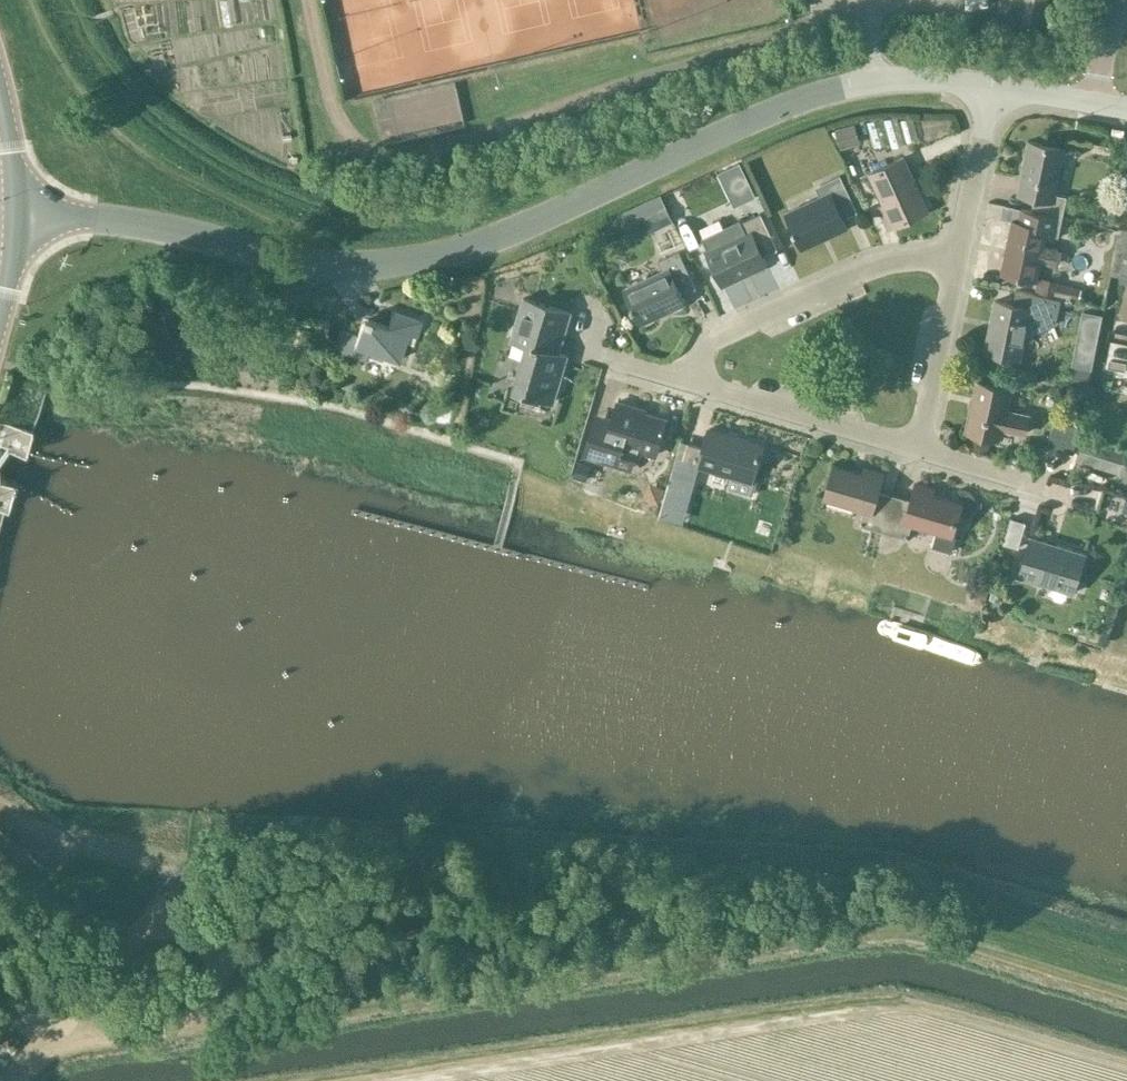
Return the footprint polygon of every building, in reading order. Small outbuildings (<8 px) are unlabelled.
[(1045,0),(999,0),(997,20),(1041,26),(1045,0)] [(857,142),(853,123),(834,127),(838,146),(857,142)] [(1034,196),(1031,210),(1062,216),(1066,195),(1054,193),(1064,147),(1028,140),(1017,192),(1034,196)] [(893,225),(927,209),(903,156),(869,171),(893,225)] [(740,164),(719,174),(735,208),(757,198),(740,164)] [(842,217),(856,211),(839,175),(820,184),(824,194),(786,212),(801,246),(846,226),(842,217)] [(1062,216),(1031,210),(1029,223),(1012,219),(1001,272),(1037,279),(1040,261),(1053,263),(1056,247),(1044,245),(1046,233),(1058,236),(1062,216)] [(662,226),(656,212),(625,227),(631,240),(662,226)] [(738,218),(700,236),(707,249),(706,250),(722,284),(766,264),(761,255),(777,248),(760,212),(740,222),(738,218)] [(1119,278),(1126,280),(1126,236),(1119,278)] [(681,293),(695,287),(678,250),(658,260),(663,270),(624,288),(640,322),(685,301),(681,293)] [(1057,284),(1058,280),(1038,276),(1036,290),(1055,294),(1079,298),(1081,288),(1057,284)] [(1060,297),(1047,295),(1015,289),(1012,302),(996,299),(986,349),(1019,356),(1023,336),(1055,323),(1060,297)] [(557,353),(569,312),(522,298),(510,339),(526,344),(513,389),(552,401),(565,355),(557,353)] [(415,335),(420,320),(391,310),(386,325),(363,317),(356,335),(337,329),(330,348),(362,359),(366,348),(398,359),(407,333),(415,335)] [(1105,375),(1126,380),(1126,323),(1117,321),(1105,375)] [(1025,431),(1029,414),(1005,409),(1009,388),(977,380),(966,429),(999,436),(1001,426),(1025,431)] [(616,464),(622,444),(655,454),(665,419),(636,410),(636,407),(612,400),(604,426),(593,423),(584,454),(616,464)] [(1053,419),(1047,446),(1075,451),(1081,425),(1053,419)] [(751,477),(760,447),(761,443),(709,428),(703,447),(689,442),(680,472),(694,476),(697,464),(730,474),(726,487),(752,494),(756,479),(751,477)] [(1125,446),(1083,433),(1074,460),(1118,472),(1126,475),(1126,447),(1125,446)] [(883,531),(894,495),(877,490),(882,472),(864,467),(863,473),(833,465),(824,496),(864,508),(859,523),(883,531)] [(910,500),(894,495),(883,531),(907,538),(912,522),(936,529),(931,545),(951,550),(956,535),(951,534),(961,502),(932,494),(933,487),(916,482),(910,500)] [(1018,547),(1026,521),(1011,517),(1003,543),(1018,547)] [(1072,591),(1085,550),(1031,534),(1019,575),(1072,591)]
